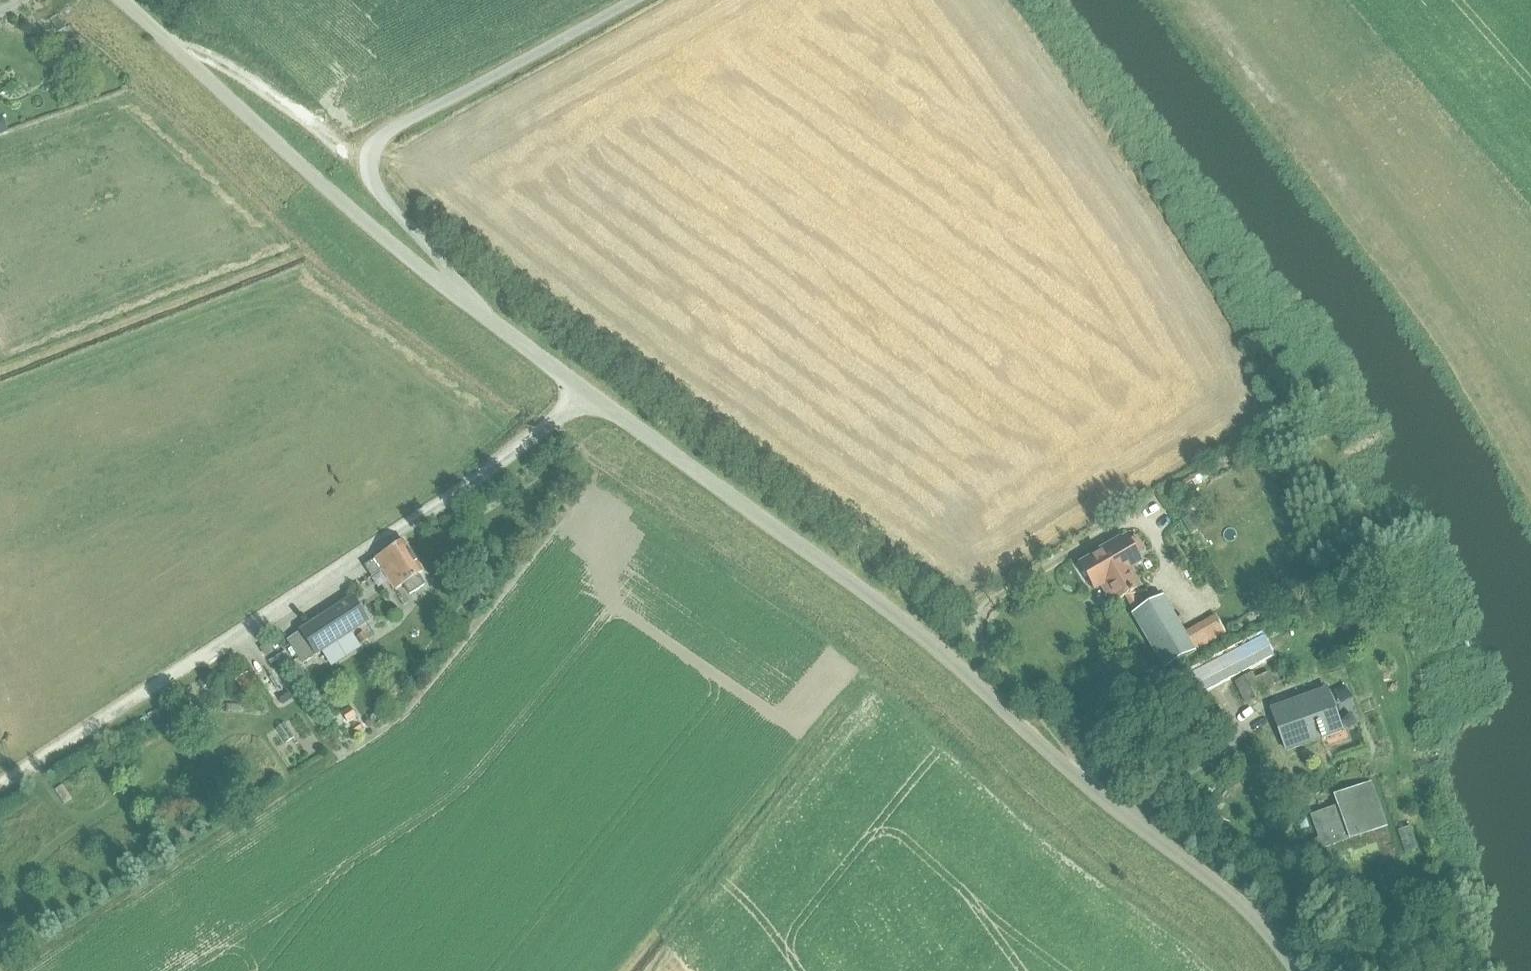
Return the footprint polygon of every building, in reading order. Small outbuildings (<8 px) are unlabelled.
[(1080,562),(1097,590),(1102,587),(1114,606),(1144,587),(1133,569),(1147,560),(1142,551),(1146,548),(1138,535),(1133,539),(1130,533),(1124,537),(1123,535),(1080,562)] [(382,570),(395,590),(403,585),(410,595),(425,585),(418,575),(423,572),(403,541),(364,566),(372,577),(382,570)] [(1132,614),(1164,669),(1195,651),(1162,596),(1132,614)] [(352,598),(301,631),(317,655),(367,622),(352,598)] [(1221,609),(1190,625),(1201,645),(1232,629),(1221,609)] [(1190,669),(1201,691),(1231,674),(1220,653),(1190,669)] [(1270,671),(1254,679),(1251,674),(1235,682),(1247,704),(1262,695),(1261,694),(1277,686),(1270,671)] [(248,675),(236,683),(244,696),(256,688),(248,675)] [(1326,689),(1291,702),(1271,709),(1286,751),(1321,739),(1321,740),(1342,732),(1326,689)] [(353,719),(363,714),(356,701),(346,706),(353,719)] [(1310,816),(1322,849),(1382,827),(1367,786),(1333,798),(1336,807),(1310,816)]
